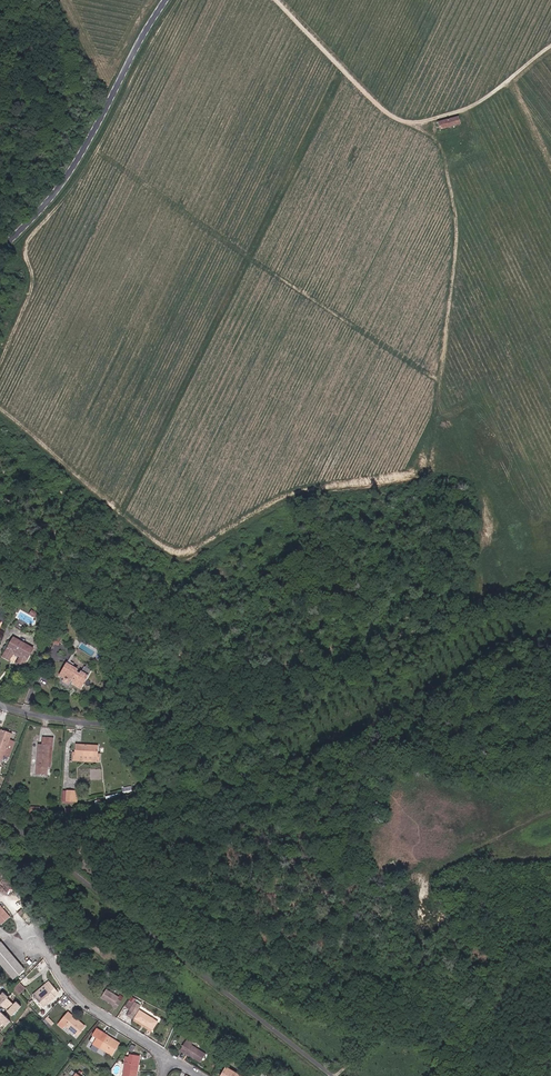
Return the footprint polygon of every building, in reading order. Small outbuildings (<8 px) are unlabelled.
[(439,121),(441,128),(460,123),(458,116),(439,121)] [(58,643),(63,636),(59,634),(54,641),(58,643)] [(16,636),(4,655),(12,659),(16,653),(23,657),(19,663),(24,667),(32,654),(27,651),(31,645),(16,636)] [(31,645),(27,651),(32,654),(36,648),(31,645)] [(75,672),(71,670),(66,667),(59,677),(64,681),(69,683),(79,691),(90,673),(84,669),(79,678),(74,676),(75,672)] [(12,743),(7,741),(9,734),(0,731),(0,760),(2,756),(7,758),(12,743)] [(40,738),(40,745),(35,744),(35,771),(47,772),(47,767),(47,745),(51,745),(51,738),(40,738)] [(75,745),(74,754),(72,754),(73,762),(80,763),(81,761),(81,757),(88,757),(87,762),(87,763),(98,764),(100,756),(97,756),(98,746),(75,745)] [(133,793),(131,785),(123,787),(124,795),(133,793)] [(121,793),(107,795),(108,802),(122,800),(121,793)] [(0,907),(0,926),(1,927),(11,919),(0,907)] [(1,943),(0,944),(0,964),(13,980),(24,970),(1,943)] [(54,996),(57,993),(46,983),(43,987),(47,990),(36,1001),(44,1009),(55,998),(54,996)] [(18,995),(24,989),(19,984),(13,990),(18,995)] [(32,998),(36,1001),(47,990),(43,987),(32,998)] [(117,996),(118,994),(107,987),(103,994),(114,1002),(117,996)] [(15,1002),(13,1004),(6,998),(7,997),(2,992),(0,995),(0,1006),(3,1008),(4,1007),(9,1012),(8,1013),(11,1016),(20,1006),(15,1002)] [(132,1012),(137,1004),(131,1000),(126,1008),(132,1012)] [(138,1008),(133,1016),(151,1027),(156,1019),(138,1008)] [(2,1023),(5,1026),(9,1021),(0,1012),(0,1025),(2,1023)] [(78,1037),(86,1028),(69,1013),(59,1025),(64,1030),(67,1027),(78,1037)] [(133,1016),(131,1018),(149,1029),(151,1027),(133,1016)] [(100,1030),(90,1041),(95,1045),(101,1049),(113,1058),(122,1045),(100,1030)] [(205,1054),(190,1045),(191,1044),(186,1041),(180,1050),(188,1055),(200,1063),(205,1054)] [(101,1049),(95,1045),(92,1049),(98,1053),(101,1049)] [(130,1058),(129,1067),(127,1066),(124,1075),(136,1075),(137,1068),(138,1068),(140,1060),(130,1058)] [(221,1075),(240,1075),(227,1067),(221,1075)]
